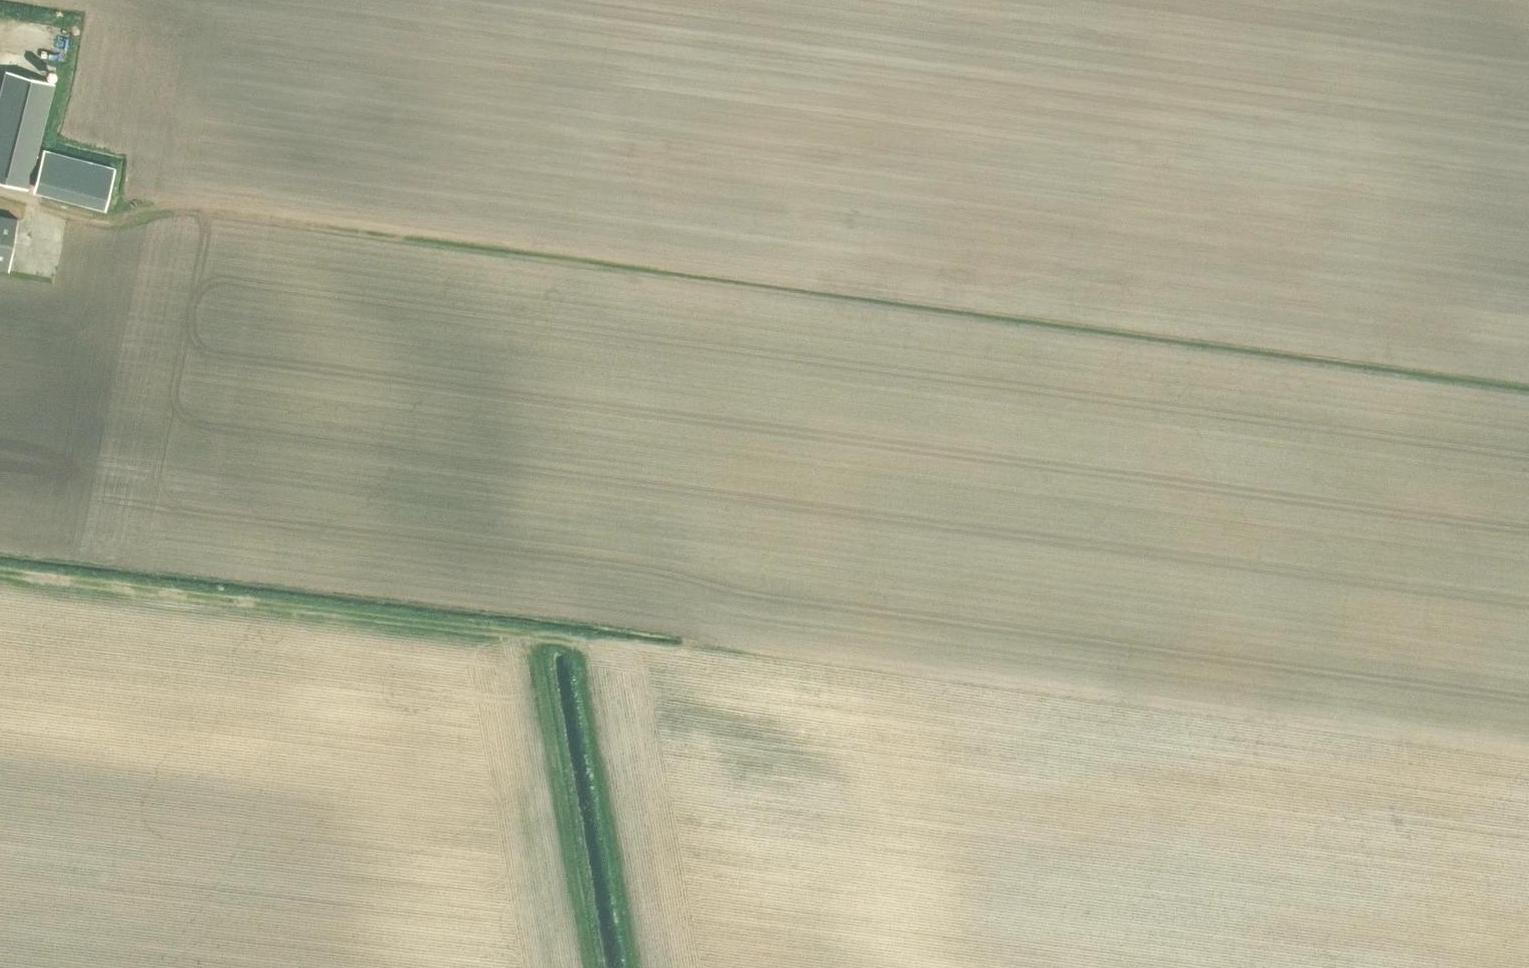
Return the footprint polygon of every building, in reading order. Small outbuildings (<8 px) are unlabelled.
[(5,69),(0,91),(0,180),(27,187),(53,81),(5,69)] [(5,270),(17,219),(0,215),(0,269),(5,270)]
